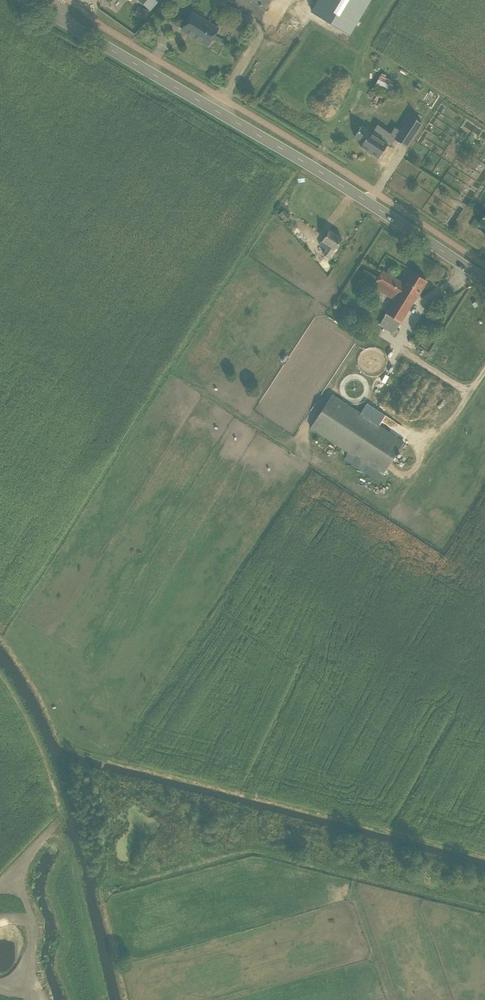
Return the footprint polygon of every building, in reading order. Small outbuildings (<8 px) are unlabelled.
[(150,10),(159,0),(139,0),(150,10)] [(349,34),(369,0),(318,0),(311,11),(349,34)] [(137,6),(134,14),(146,18),(149,11),(137,6)] [(181,29),(208,45),(218,28),(192,12),(181,29)] [(387,89),(391,78),(380,74),(376,85),(387,89)] [(409,115),(394,138),(407,147),(423,124),(409,115)] [(362,125),(354,137),(362,143),(360,147),(378,158),(388,143),(372,133),(372,132),(362,125)] [(283,210),(278,215),(283,221),(294,232),(299,227),(289,216),(283,210)] [(324,254),(329,257),(342,238),(329,230),(322,242),(319,245),(326,250),(324,254)] [(319,263),(327,272),(332,267),(324,258),(319,263)] [(391,335),(395,337),(399,330),(396,329),(400,322),(401,323),(427,281),(411,272),(404,284),(383,270),(375,283),(383,288),(381,291),(394,299),(379,324),(393,333),(391,335)] [(332,395),(311,428),(347,452),(343,459),(378,481),(382,474),(391,460),(403,441),(371,420),(365,416),(336,397),(332,395)]
